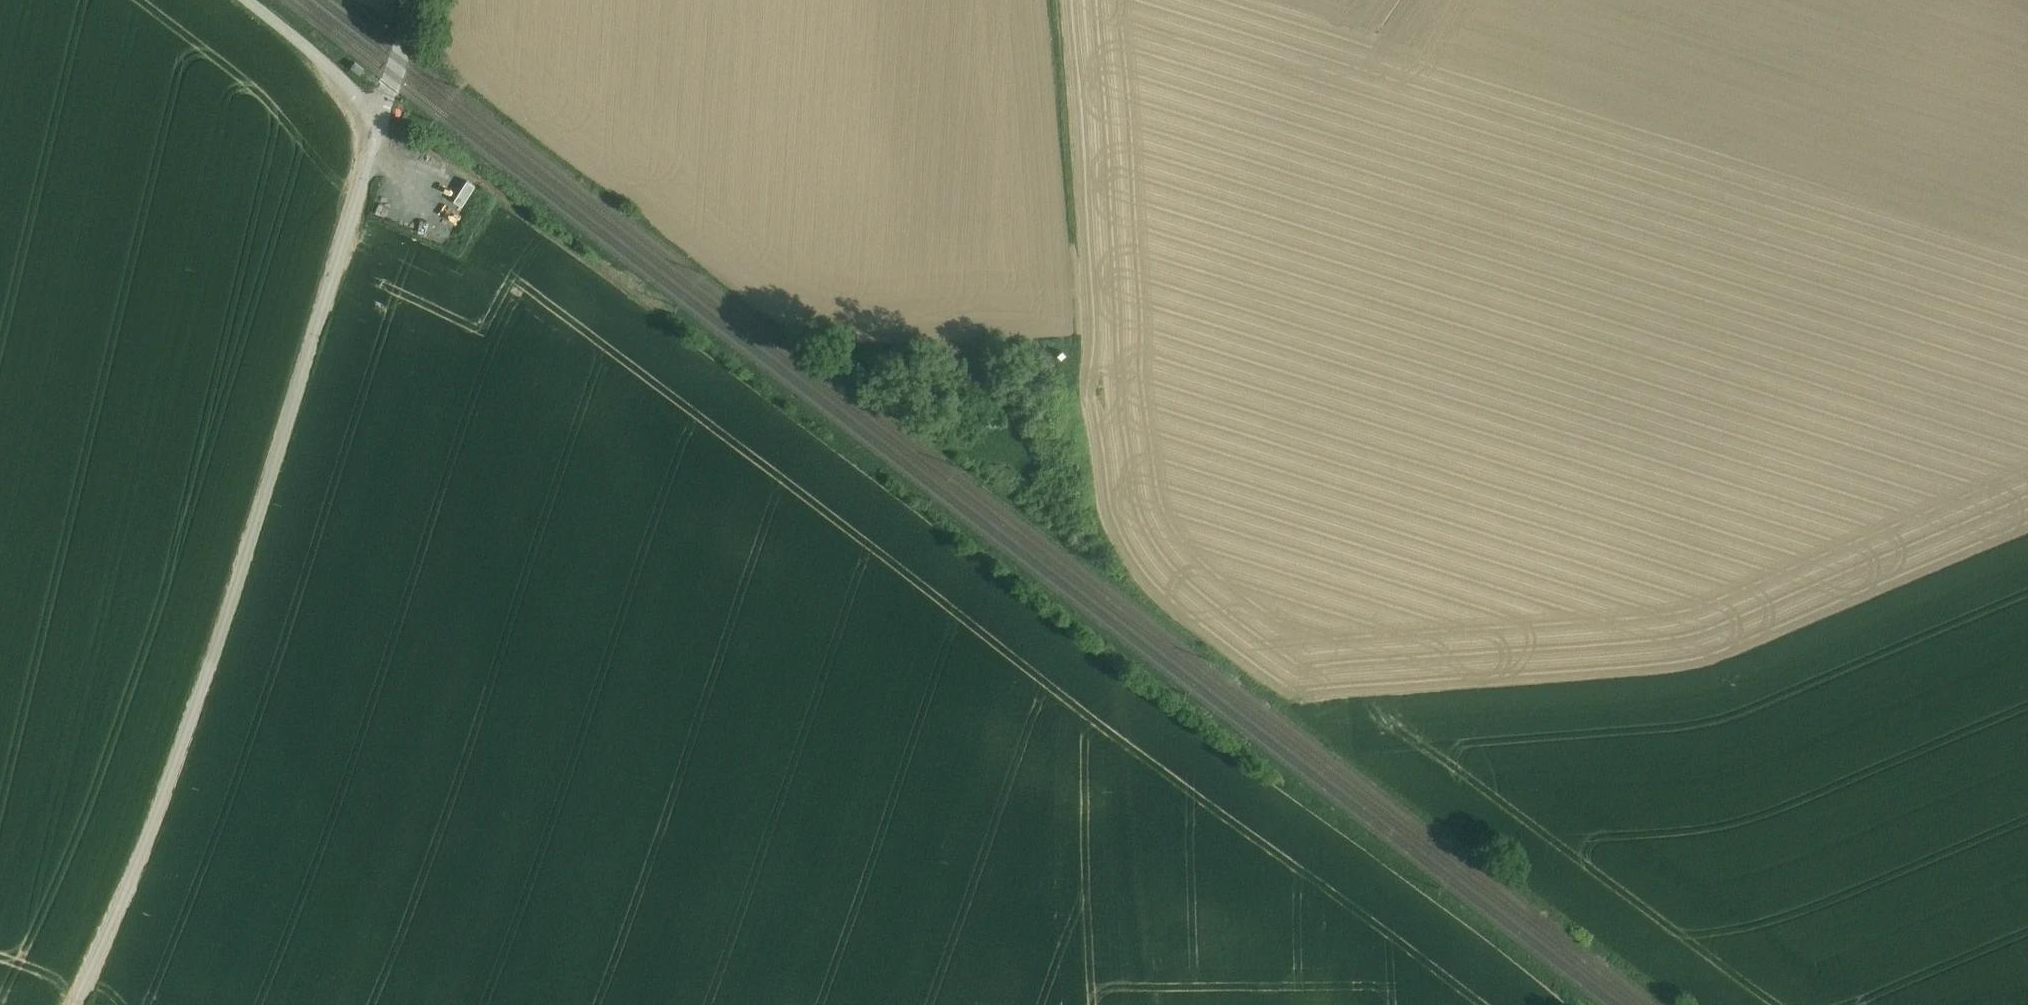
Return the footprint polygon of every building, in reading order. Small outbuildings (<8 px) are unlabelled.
[(355,62),(351,67),(360,74),(364,69),(355,62)]
